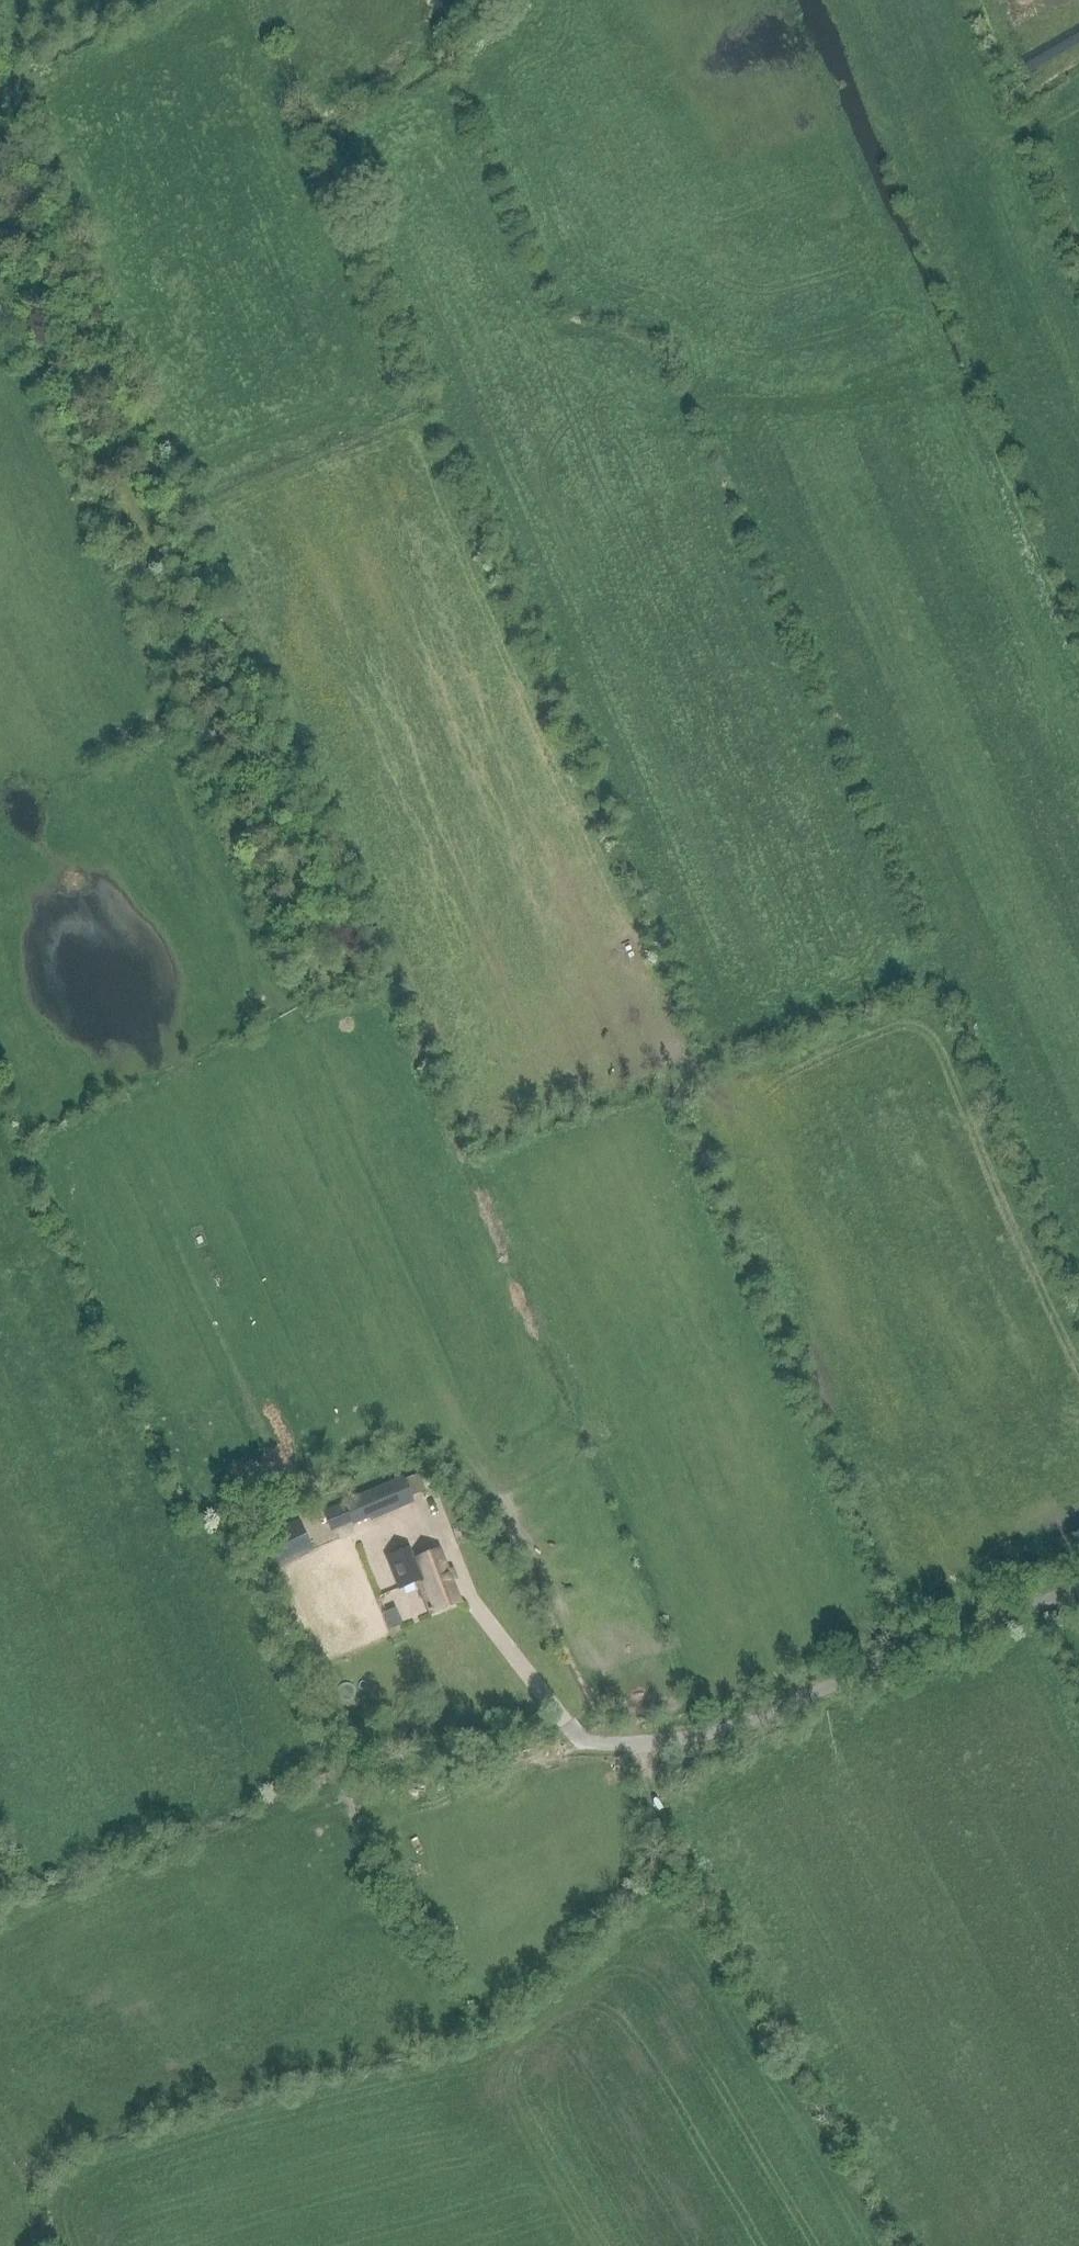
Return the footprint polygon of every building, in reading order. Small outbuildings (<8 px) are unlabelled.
[(340,1531),(427,1497),(417,1471),(330,1506),(340,1531)] [(266,1542),(276,1565),(312,1549),(302,1526),(266,1542)] [(438,1552),(415,1561),(410,1548),(385,1558),(398,1592),(416,1584),(429,1615),(459,1603),(438,1552)]
